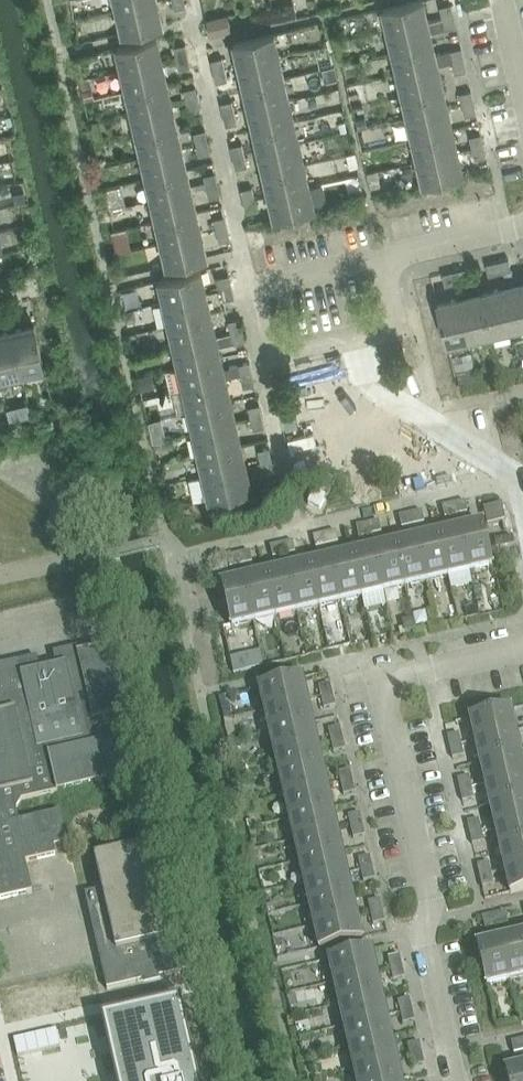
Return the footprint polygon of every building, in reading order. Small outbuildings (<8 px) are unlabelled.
[(119,11),(159,2),(159,0),(116,0),(119,11)] [(175,9),(187,6),(185,0),(173,0),(175,9)] [(388,30),(429,21),(424,0),(416,0),(383,7),(388,30)] [(164,24),(159,2),(119,11),(124,33),(129,32),(164,24)] [(444,17),(455,15),(452,3),(441,6),(444,17)] [(227,15),(206,20),(210,36),(230,31),(227,15)] [(455,15),(444,17),(446,28),(457,26),(455,15)] [(432,32),(446,28),(444,17),(429,21),(388,30),(393,52),(434,42),(432,32)] [(240,65),(281,56),(276,34),(235,43),(240,65)] [(123,70),(163,60),(158,38),(118,47),(123,70)] [(439,64),(439,66),(454,63),(451,51),(437,55),(434,42),(393,52),(398,74),(439,64)] [(177,57),(188,55),(186,44),(175,46),(177,57)] [(454,63),(465,60),(462,49),(451,51),(454,63)] [(188,55),(177,57),(180,68),(191,66),(188,55)] [(214,70),(226,68),(223,56),(211,59),(214,70)] [(245,87),(286,78),(281,56),(240,65),(245,87)] [(128,91),(168,82),(163,60),(123,70),(128,91)] [(465,60),(454,63),(456,74),(468,71),(465,60)] [(444,86),(439,66),(439,64),(398,74),(403,95),(444,86)] [(335,66),(324,68),(327,81),(338,79),(335,66)] [(226,68),(214,70),(216,82),(228,79),(226,68)] [(250,109),(291,99),(286,78),(245,87),(250,109)] [(133,113),(173,104),(168,82),(128,91),(133,113)] [(187,100),(198,97),(196,86),(185,89),(187,100)] [(408,117),(449,107),(444,86),(403,95),(408,117)] [(93,88),(83,91),(86,101),(95,99),(93,88)] [(464,105),(475,103),(472,91),(461,94),(464,105)] [(198,97),(187,100),(190,111),(201,109),(198,97)] [(223,113),(235,110),(232,99),(220,102),(223,113)] [(255,130),(296,121),(291,99),(250,109),(255,130)] [(475,103),(464,105),(466,117),(477,114),(475,103)] [(138,135),(178,125),(173,104),(133,113),(138,135)] [(449,107),(408,117),(413,139),(454,129),(449,107)] [(235,110),(223,113),(226,124),(237,122),(235,110)] [(366,117),(357,119),(359,128),(368,126),(366,117)] [(260,152),(301,143),(296,121),(255,130),(260,152)] [(143,156),(183,147),(178,125),(138,135),(143,156)] [(197,143),(208,140),(205,129),(194,131),(197,143)] [(454,129),(413,139),(418,161),(459,151),(454,129)] [(473,148),(485,146),(482,135),(471,137),(473,148)] [(208,140),(197,143),(199,154),(211,152),(208,140)] [(233,157),(245,155),(242,143),(230,146),(233,157)] [(265,174),(306,164),(301,143),(260,152),(265,174)] [(485,146),(473,148),(476,160),(487,157),(485,146)] [(148,178),(188,169),(183,147),(143,156),(148,178)] [(418,161),(423,183),(464,174),(459,151),(418,161)] [(356,153),(347,155),(350,168),(358,166),(356,153)] [(245,155),(233,157),(236,169),(248,166),(245,155)] [(270,195),(311,186),(306,164),(265,174),(270,195)] [(153,200),(193,190),(188,169),(148,178),(153,200)] [(207,186),(218,183),(215,172),(204,175),(207,186)] [(218,183),(207,186),(209,197),(220,195),(218,183)] [(243,200),(255,198),(252,186),(241,189),(243,200)] [(270,195),(275,217),(316,208),(311,186),(270,195)] [(158,221),(198,212),(193,190),(153,200),(158,221)] [(24,191),(14,193),(16,203),(26,201),(24,191)] [(255,198),(243,200),(246,212),(257,209),(255,198)] [(163,243),(203,233),(198,212),(158,221),(163,243)] [(217,230),(228,227),(225,216),(214,219),(217,230)] [(228,227),(217,230),(219,241),(230,239),(228,227)] [(163,243),(168,265),(208,256),(203,233),(163,243)] [(498,261),(501,272),(512,269),(510,258),(498,261)] [(501,272),(498,261),(486,264),(489,274),(501,272)] [(455,271),(457,282),(469,279),(466,268),(455,271)] [(165,302),(208,293),(203,270),(160,280),(165,302)] [(457,282),(455,271),(443,274),(446,284),(457,282)] [(223,288),(234,286),(231,275),(220,277),(223,288)] [(503,287),(513,328),(522,325),(522,282),(503,287)] [(234,286),(223,288),(225,300),(236,297),(234,286)] [(491,333),(513,328),(503,287),(482,292),(491,333)] [(469,338),(491,333),(482,292),(460,297),(469,338)] [(170,324),(213,314),(208,293),(165,302),(170,324)] [(447,343),(469,338),(460,297),(438,302),(447,343)] [(7,304),(10,315),(21,313),(18,301),(7,304)] [(7,304),(0,306),(0,318),(10,315),(7,304)] [(134,309),(125,312),(127,321),(132,320),(135,314),(134,309)] [(175,346),(218,336),(213,314),(170,324),(175,346)] [(232,332),(244,329),(241,318),(230,321),(232,332)] [(45,368),(35,325),(13,330),(23,373),(45,368)] [(244,329),(232,332),(235,343),(246,341),(244,329)] [(0,333),(0,372),(1,378),(23,373),(13,330),(0,333)] [(175,346),(180,367),(223,358),(218,336),(175,346)] [(180,367),(185,389),(228,379),(223,358),(180,367)] [(243,376),(253,373),(251,362),(240,364),(243,376)] [(474,365),(457,369),(460,383),(477,379),(474,365)] [(153,373),(139,376),(142,388),(156,385),(153,373)] [(253,373),(243,376),(245,387),(256,385),(253,373)] [(185,389),(190,411),(233,401),(228,379),(185,389)] [(190,411),(195,432),(238,423),(233,401),(190,411)] [(252,419),(263,416),(261,405),(250,407),(252,419)] [(263,416),(252,419),(255,430),(266,427),(263,416)] [(195,432),(200,454),(243,444),(238,423),(195,432)] [(200,454),(205,476),(248,466),(243,444),(200,454)] [(261,461),(273,459),(270,448),(259,450),(261,461)] [(273,459),(261,461),(264,473),(275,470),(273,459)] [(248,466),(205,476),(210,498),(253,488),(248,466)] [(448,491),(449,502),(470,499),(468,488),(448,491)] [(454,504),(457,515),(468,513),(465,501),(454,504)] [(457,515),(454,504),(443,506),(445,518),(457,515)] [(489,525),(507,521),(503,504),(485,508),(489,525)] [(411,514),(414,525),(425,522),(422,511),(411,514)] [(414,525),(411,514),(400,516),(402,527),(414,525)] [(368,523),(371,535),(382,532),(380,521),(368,523)] [(371,535),(368,523),(357,526),(359,537),(371,535)] [(493,567),(483,524),(461,529),(471,572),(493,567)] [(461,529),(439,534),(449,577),(471,572),(461,529)] [(325,533),(327,545),(339,542),(336,531),(325,533)] [(327,545),(325,533),(314,536),(316,547),(327,545)] [(427,582),(449,577),(439,534),(418,539),(427,582)] [(406,587),(427,582),(418,539),(396,544),(406,587)] [(282,543),(285,555),(296,552),(293,540),(282,543)] [(285,555),(282,543),(271,545),(274,557),(285,555)] [(384,592),(406,587),(396,544),(374,549),(384,592)] [(374,549),(353,554),(363,597),(384,592),(374,549)] [(239,553),(242,564),(253,562),(250,550),(239,553)] [(242,564),(239,553),(228,555),(230,567),(242,564)] [(331,559),(341,602),(363,597),(353,554),(331,559)] [(310,564),(320,607),(341,602),(331,559),(310,564)] [(298,612),(320,607),(310,564),(288,569),(298,612)] [(267,574),(276,617),(298,612),(288,569),(267,574)] [(255,622),(276,617),(267,574),(245,579),(255,622)] [(255,622),(245,579),(223,584),(233,627),(255,622)] [(411,619),(403,621),(406,632),(414,630),(411,619)] [(11,824),(20,822),(17,809),(22,800),(125,776),(117,739),(112,740),(107,719),(131,713),(116,646),(80,654),(79,648),(63,651),(64,654),(65,653),(67,664),(42,670),(39,657),(0,665),(0,794),(4,793),(11,824)] [(260,649),(231,656),(235,671),(264,665),(260,649)] [(260,689),(266,711),(308,701),(303,679),(260,689)] [(323,698),(334,695),(331,684),(320,686),(323,698)] [(334,695),(323,698),(325,709),(337,707),(334,695)] [(266,711),(271,733),(313,723),(308,701),(266,711)] [(472,718),(477,741),(517,731),(512,709),(472,718)] [(271,733),(276,754),(318,744),(313,723),(271,733)] [(333,743),(344,740),(341,727),(330,729),(333,743)] [(477,741),(482,762),(522,753),(517,731),(477,741)] [(451,747),(463,744),(460,733),(448,735),(451,747)] [(344,740),(333,743),(336,756),(347,754),(344,740)] [(276,754),(280,776),(323,766),(318,744),(276,754)] [(463,744),(451,747),(454,758),(465,756),(463,744)] [(487,784),(522,775),(522,755),(522,753),(482,762),(487,784)] [(328,788),(323,766),(280,776),(285,797),(328,788)] [(342,784),(354,781),(351,770),(340,772),(342,784)] [(492,805),(522,798),(522,775),(487,784),(492,805)] [(461,790),(472,787),(470,776),(458,778),(461,790)] [(354,781),(342,784),(345,795),(356,793),(354,781)] [(472,787),(461,790),(463,801),(475,799),(472,787)] [(285,797),(290,819),(333,809),(328,788),(285,797)] [(4,793),(0,794),(0,891),(2,899),(34,892),(27,862),(57,855),(55,847),(69,843),(62,812),(20,822),(11,824),(4,793)] [(497,827),(522,821),(522,798),(492,805),(497,827)] [(338,831),(333,809),(290,819),(295,841),(338,831)] [(353,827),(364,825),(361,813),(350,816),(353,827)] [(256,818),(248,820),(249,827),(257,826),(256,818)] [(470,833),(482,830),(479,819),(468,821),(470,833)] [(502,849),(522,844),(522,821),(497,827),(502,849)] [(364,825),(353,827),(355,839),(366,836),(364,825)] [(482,830),(470,833),(473,844),(484,842),(482,830)] [(295,841),(300,862),(343,852),(338,831),(295,841)] [(507,870),(522,866),(522,844),(502,849),(507,870)] [(96,858),(102,885),(103,890),(87,894),(103,964),(109,989),(190,970),(190,968),(176,908),(166,910),(150,845),(96,858)] [(300,862),(305,884),(348,874),(343,852),(300,862)] [(362,871),(373,868),(371,857),(360,859),(362,871)] [(480,876),(492,873),(489,862),(477,865),(480,876)] [(507,870),(512,892),(522,890),(522,866),(507,870)] [(373,868),(362,871),(365,882),(376,879),(373,868)] [(492,873),(480,876),(483,887),(495,884),(492,873)] [(353,895),(348,874),(305,884),(310,905),(353,895)] [(310,905),(315,927),(358,917),(353,895),(310,905)] [(372,914),(383,911),(381,900),(370,902),(372,914)] [(383,911),(372,914),(375,925),(386,923),(383,911)] [(495,914),(498,926),(509,923),(507,912),(495,914)] [(498,926),(495,914),(484,917),(487,928),(498,926)] [(358,917),(315,927),(320,949),(363,939),(358,917)] [(522,977),(522,936),(522,934),(501,939),(510,980),(522,977)] [(488,985),(510,980),(501,939),(479,944),(488,985)] [(373,951),(330,960),(335,982),(378,973),(373,951)] [(392,972),(404,969),(400,956),(389,958),(392,972)] [(404,969),(392,972),(395,985),(407,982),(404,969)] [(335,982),(340,1004),(382,994),(378,973),(335,982)] [(387,1016),(382,994),(340,1004),(345,1026),(387,1016)] [(401,1012),(413,1010),(410,998),(399,1001),(401,1012)] [(180,1001),(107,1018),(122,1080),(199,1080),(180,1001)] [(413,1010),(401,1012),(404,1024),(415,1021),(413,1010)] [(387,1016),(345,1026),(350,1047),(392,1038),(387,1016)] [(355,1069),(397,1059),(392,1038),(350,1047),(355,1069)] [(512,1042),(515,1053),(522,1051),(522,1039),(512,1042)] [(412,1058),(423,1056),(420,1043),(409,1045),(412,1058)] [(423,1056),(412,1058),(415,1071),(426,1069),(423,1056)] [(402,1080),(397,1059),(355,1069),(358,1080),(402,1080)] [(507,1069),(509,1080),(522,1080),(522,1065),(507,1069)]
